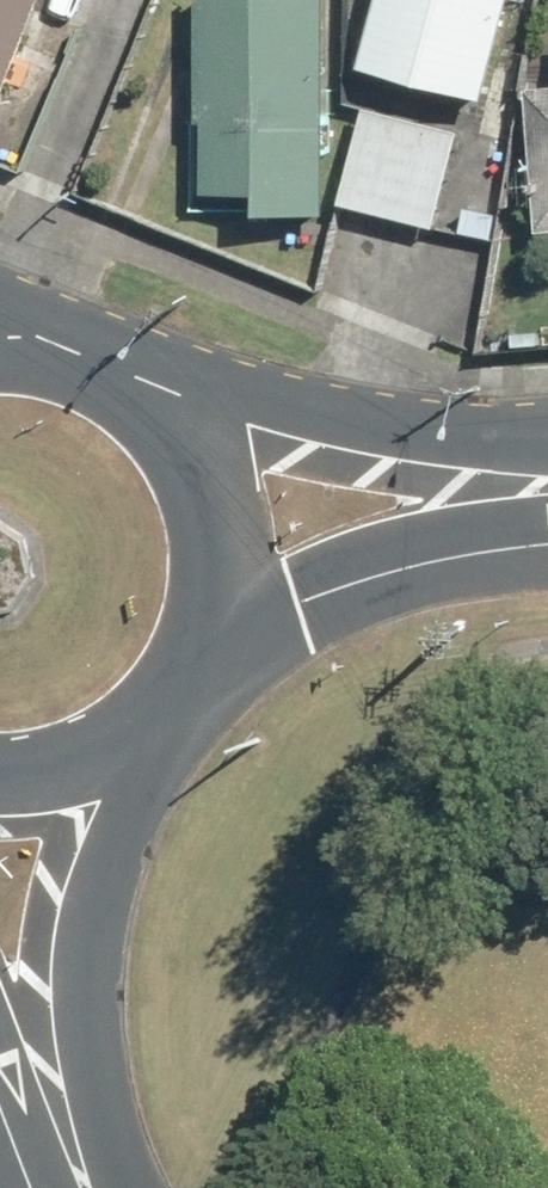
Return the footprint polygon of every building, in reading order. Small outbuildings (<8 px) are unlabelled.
[(10,104),(48,0),(0,0),(0,100),(10,104)] [(211,190),(263,193),(263,211),(333,212),(335,0),(208,0),(205,118),(212,118),(211,190)] [(368,63),(490,95),(515,0),(385,0),(368,63)] [(547,212),(547,87),(538,88),(547,212)] [(369,102),(345,200),(439,223),(464,125),(369,102)]
